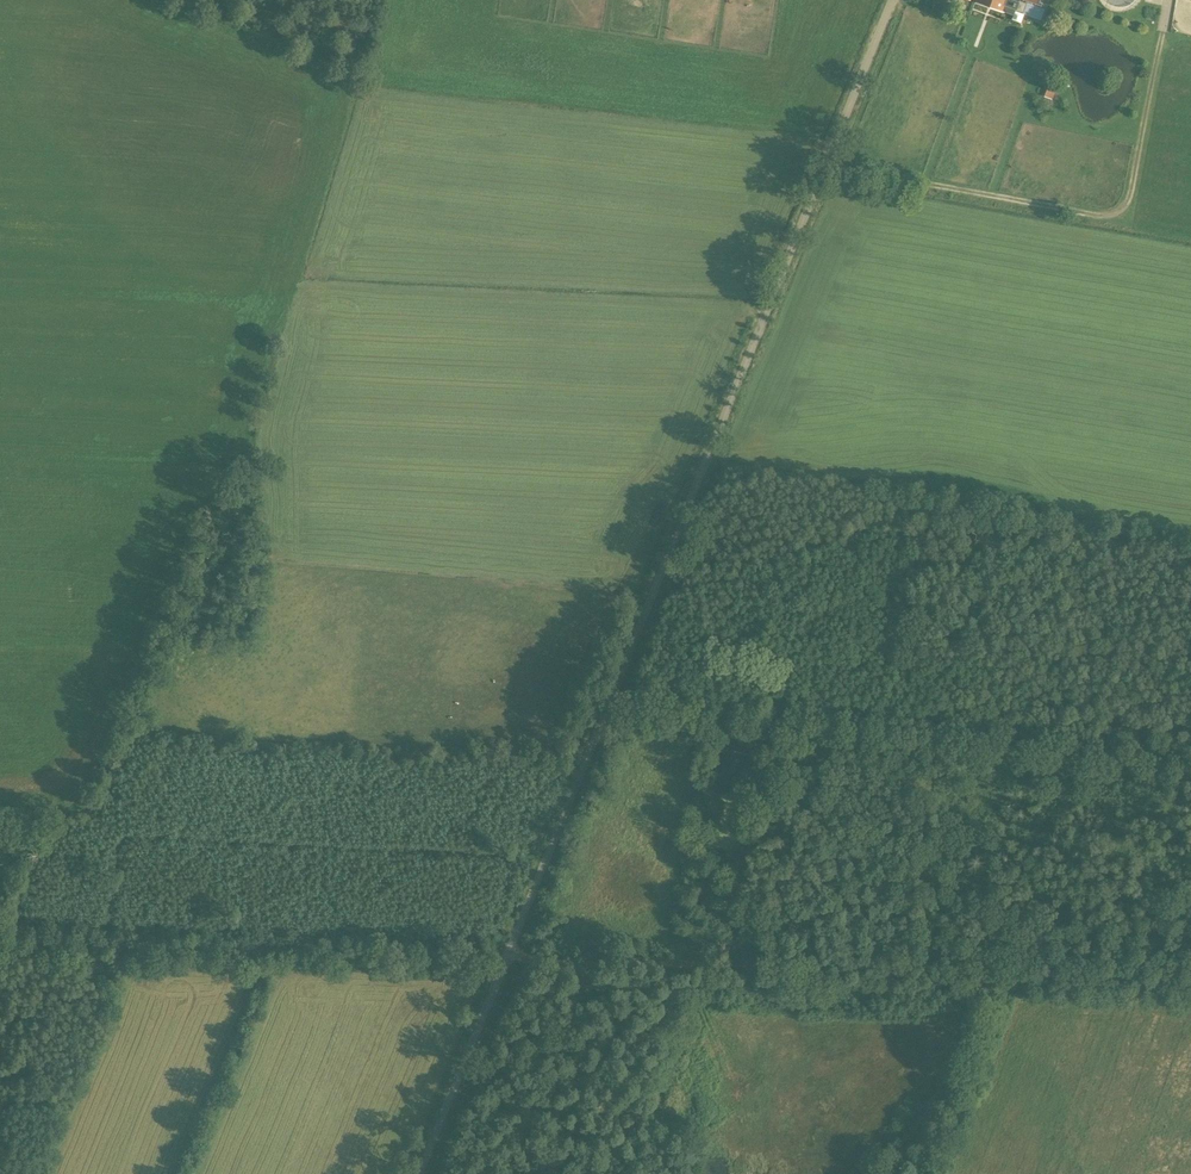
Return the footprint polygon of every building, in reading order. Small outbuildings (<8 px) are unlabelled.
[(978,0),(977,2),(1000,11),(1004,0),(978,0)] [(1044,18),(1046,6),(1027,2),(1025,14),(1044,18)] [(1045,85),(1042,96),(1053,99),(1055,88),(1045,85)]
